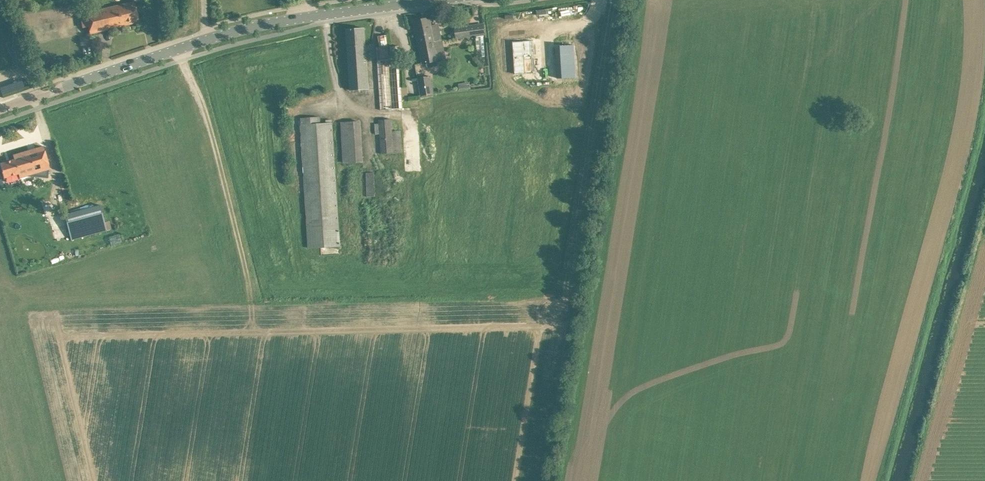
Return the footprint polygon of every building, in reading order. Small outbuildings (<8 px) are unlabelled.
[(90,34),(139,22),(134,2),(86,13),(90,34)] [(414,21),(417,36),(428,34),(429,42),(434,41),(442,40),(440,32),(439,26),(436,25),(431,26),(430,18),(414,21)] [(468,25),(455,27),(457,37),(470,35),(476,34),(477,34),(476,24),(468,25)] [(350,90),(368,89),(364,28),(346,29),(350,90)] [(445,60),(442,40),(434,41),(429,42),(428,34),(417,36),(423,64),(426,64),(427,66),(429,68),(436,66),(438,64),(438,62),(445,60)] [(380,47),(376,48),(377,58),(380,110),(403,109),(399,46),(388,46),(387,35),(383,35),(378,36),(380,47)] [(527,41),(507,41),(507,74),(528,74),(527,41)] [(568,47),(549,47),(550,80),(569,80),(568,47)] [(421,96),(434,93),(430,75),(417,78),(421,96)] [(467,82),(458,84),(459,91),(471,89),(470,84),(467,84),(467,82)] [(326,120),(326,123),(320,124),(320,117),(300,119),(309,248),(340,246),(332,119),(326,120)] [(379,124),(375,124),(376,134),(379,134),(380,154),(402,152),(401,130),(391,131),(391,119),(379,120),(379,124)] [(360,121),(342,122),(344,163),(363,162),(360,121)] [(0,164),(0,165),(2,173),(4,177),(18,173),(19,177),(25,176),(49,178),(49,168),(46,156),(43,146),(13,155),(14,159),(0,164)] [(377,195),(376,172),(367,172),(368,196),(377,195)] [(65,215),(72,239),(106,230),(99,205),(65,215)]
